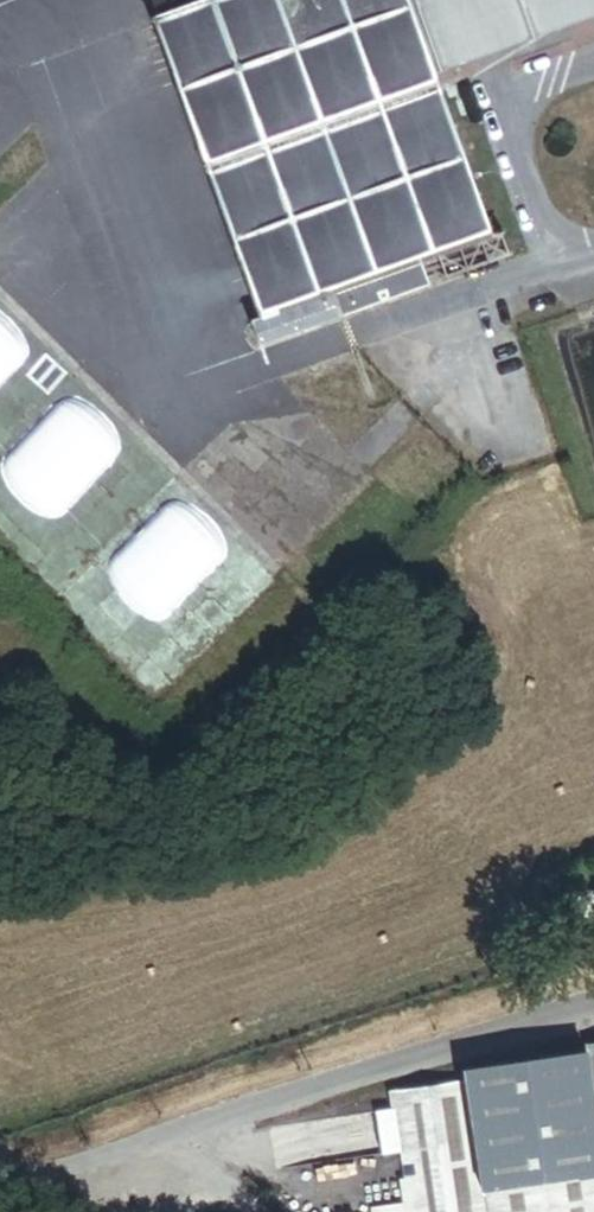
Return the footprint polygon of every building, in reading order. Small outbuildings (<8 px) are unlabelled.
[(493,237),(433,77),(431,69),(405,0),(227,0),(157,26),(267,322),(349,291),(358,315),(422,291),(413,266),(493,237)] [(431,69),(456,60),(448,37),(548,0),(405,0),(431,69)] [(593,17),(593,0),(548,0),(448,37),(456,60),(431,69),(433,77),(593,17)] [(505,232),(493,237),(413,266),(422,291),(514,257),(505,232)] [(343,321),(358,315),(349,291),(267,322),(256,326),(265,350),(343,321)] [(20,367),(22,338),(0,316),(0,386),(20,367)] [(58,403),(0,459),(0,467),(5,487),(35,516),(57,521),(118,461),(118,436),(82,400),(58,403)] [(565,901),(574,926),(593,919),(593,891),(565,901)] [(584,1047),(593,1102),(593,1045),(584,1047)] [(491,1076),(389,1094),(399,1150),(424,1146),(428,1172),(432,1197),(398,1203),(399,1211),(593,1211),(593,1102),(584,1047),(489,1063),(491,1076)] [(432,1197),(428,1172),(394,1178),(398,1203),(432,1197)]
